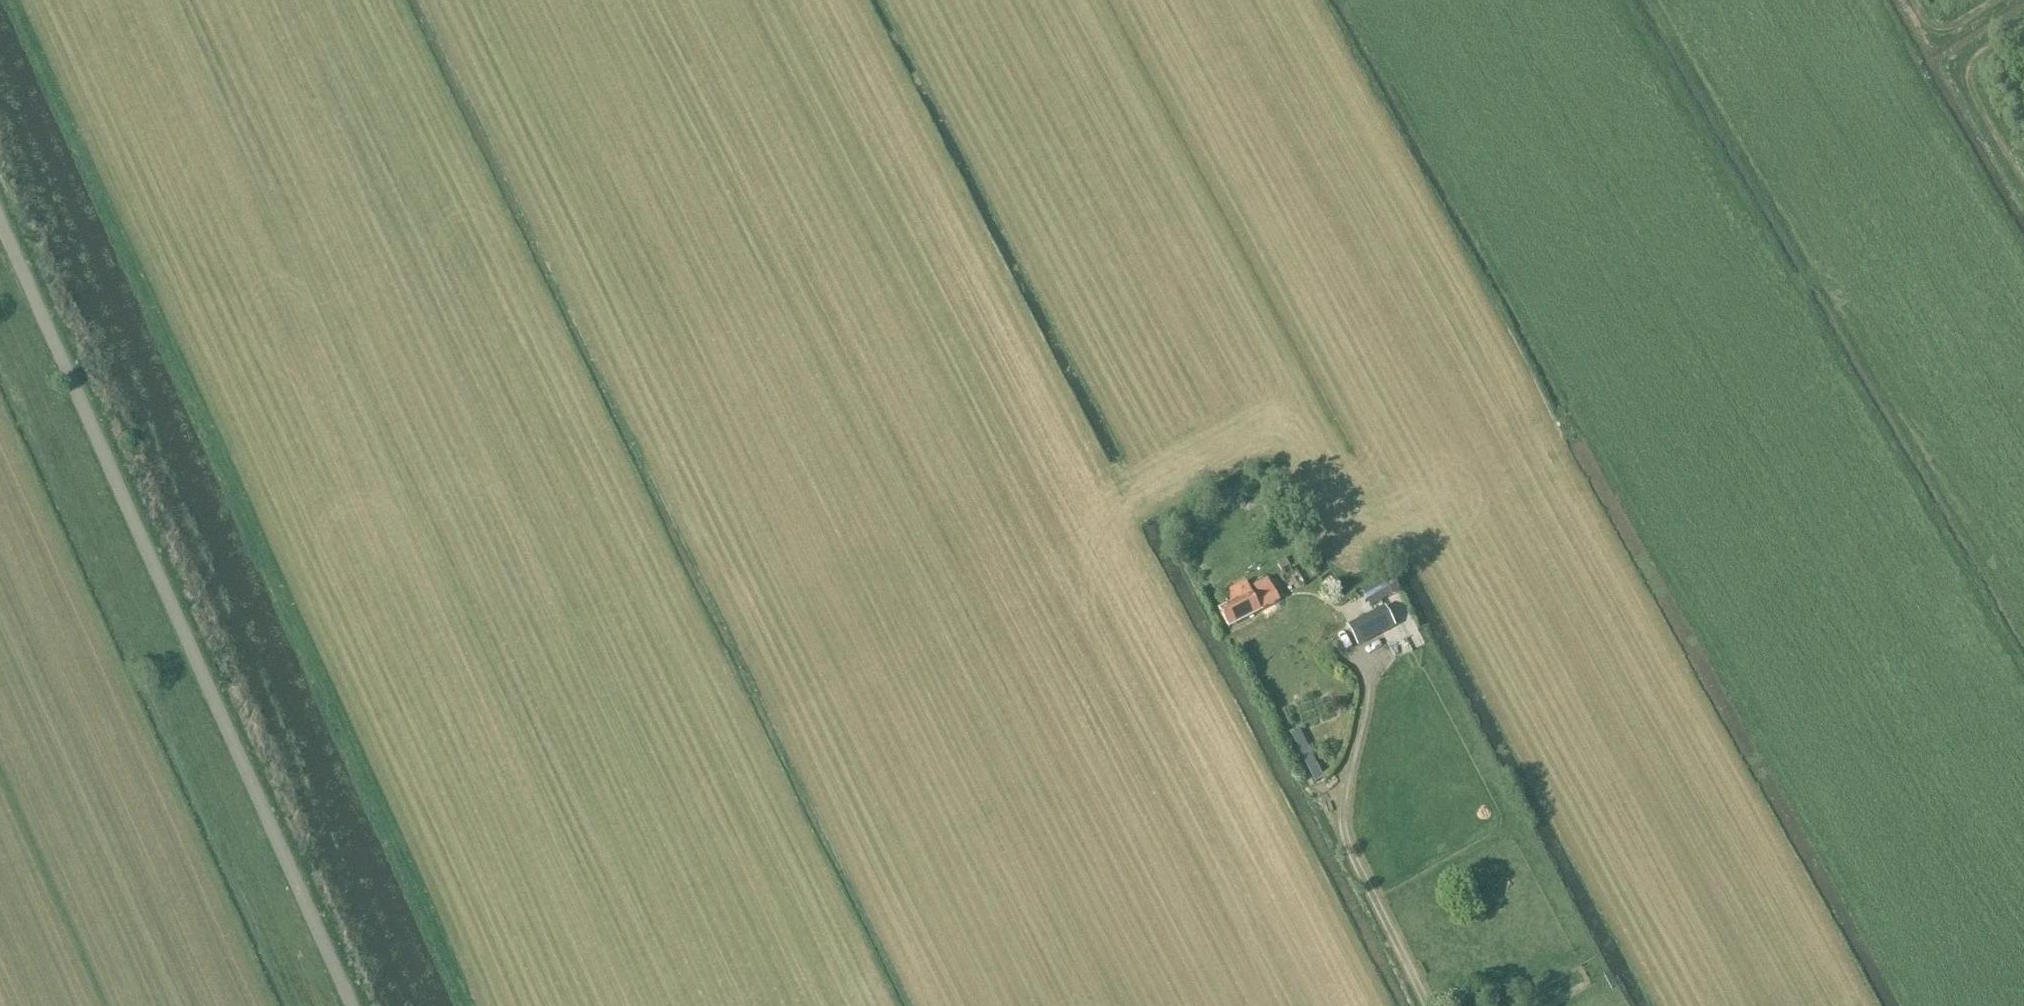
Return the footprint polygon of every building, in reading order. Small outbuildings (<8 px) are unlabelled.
[(1393,577),(1363,593),(1371,609),(1401,593),(1393,577)] [(1233,605),(1221,612),(1229,628),(1261,611),(1280,602),(1269,580),(1253,588),(1258,596),(1255,598),(1247,584),(1228,594),(1233,605)] [(1386,610),(1351,629),(1360,646),(1395,627),(1386,610)]
